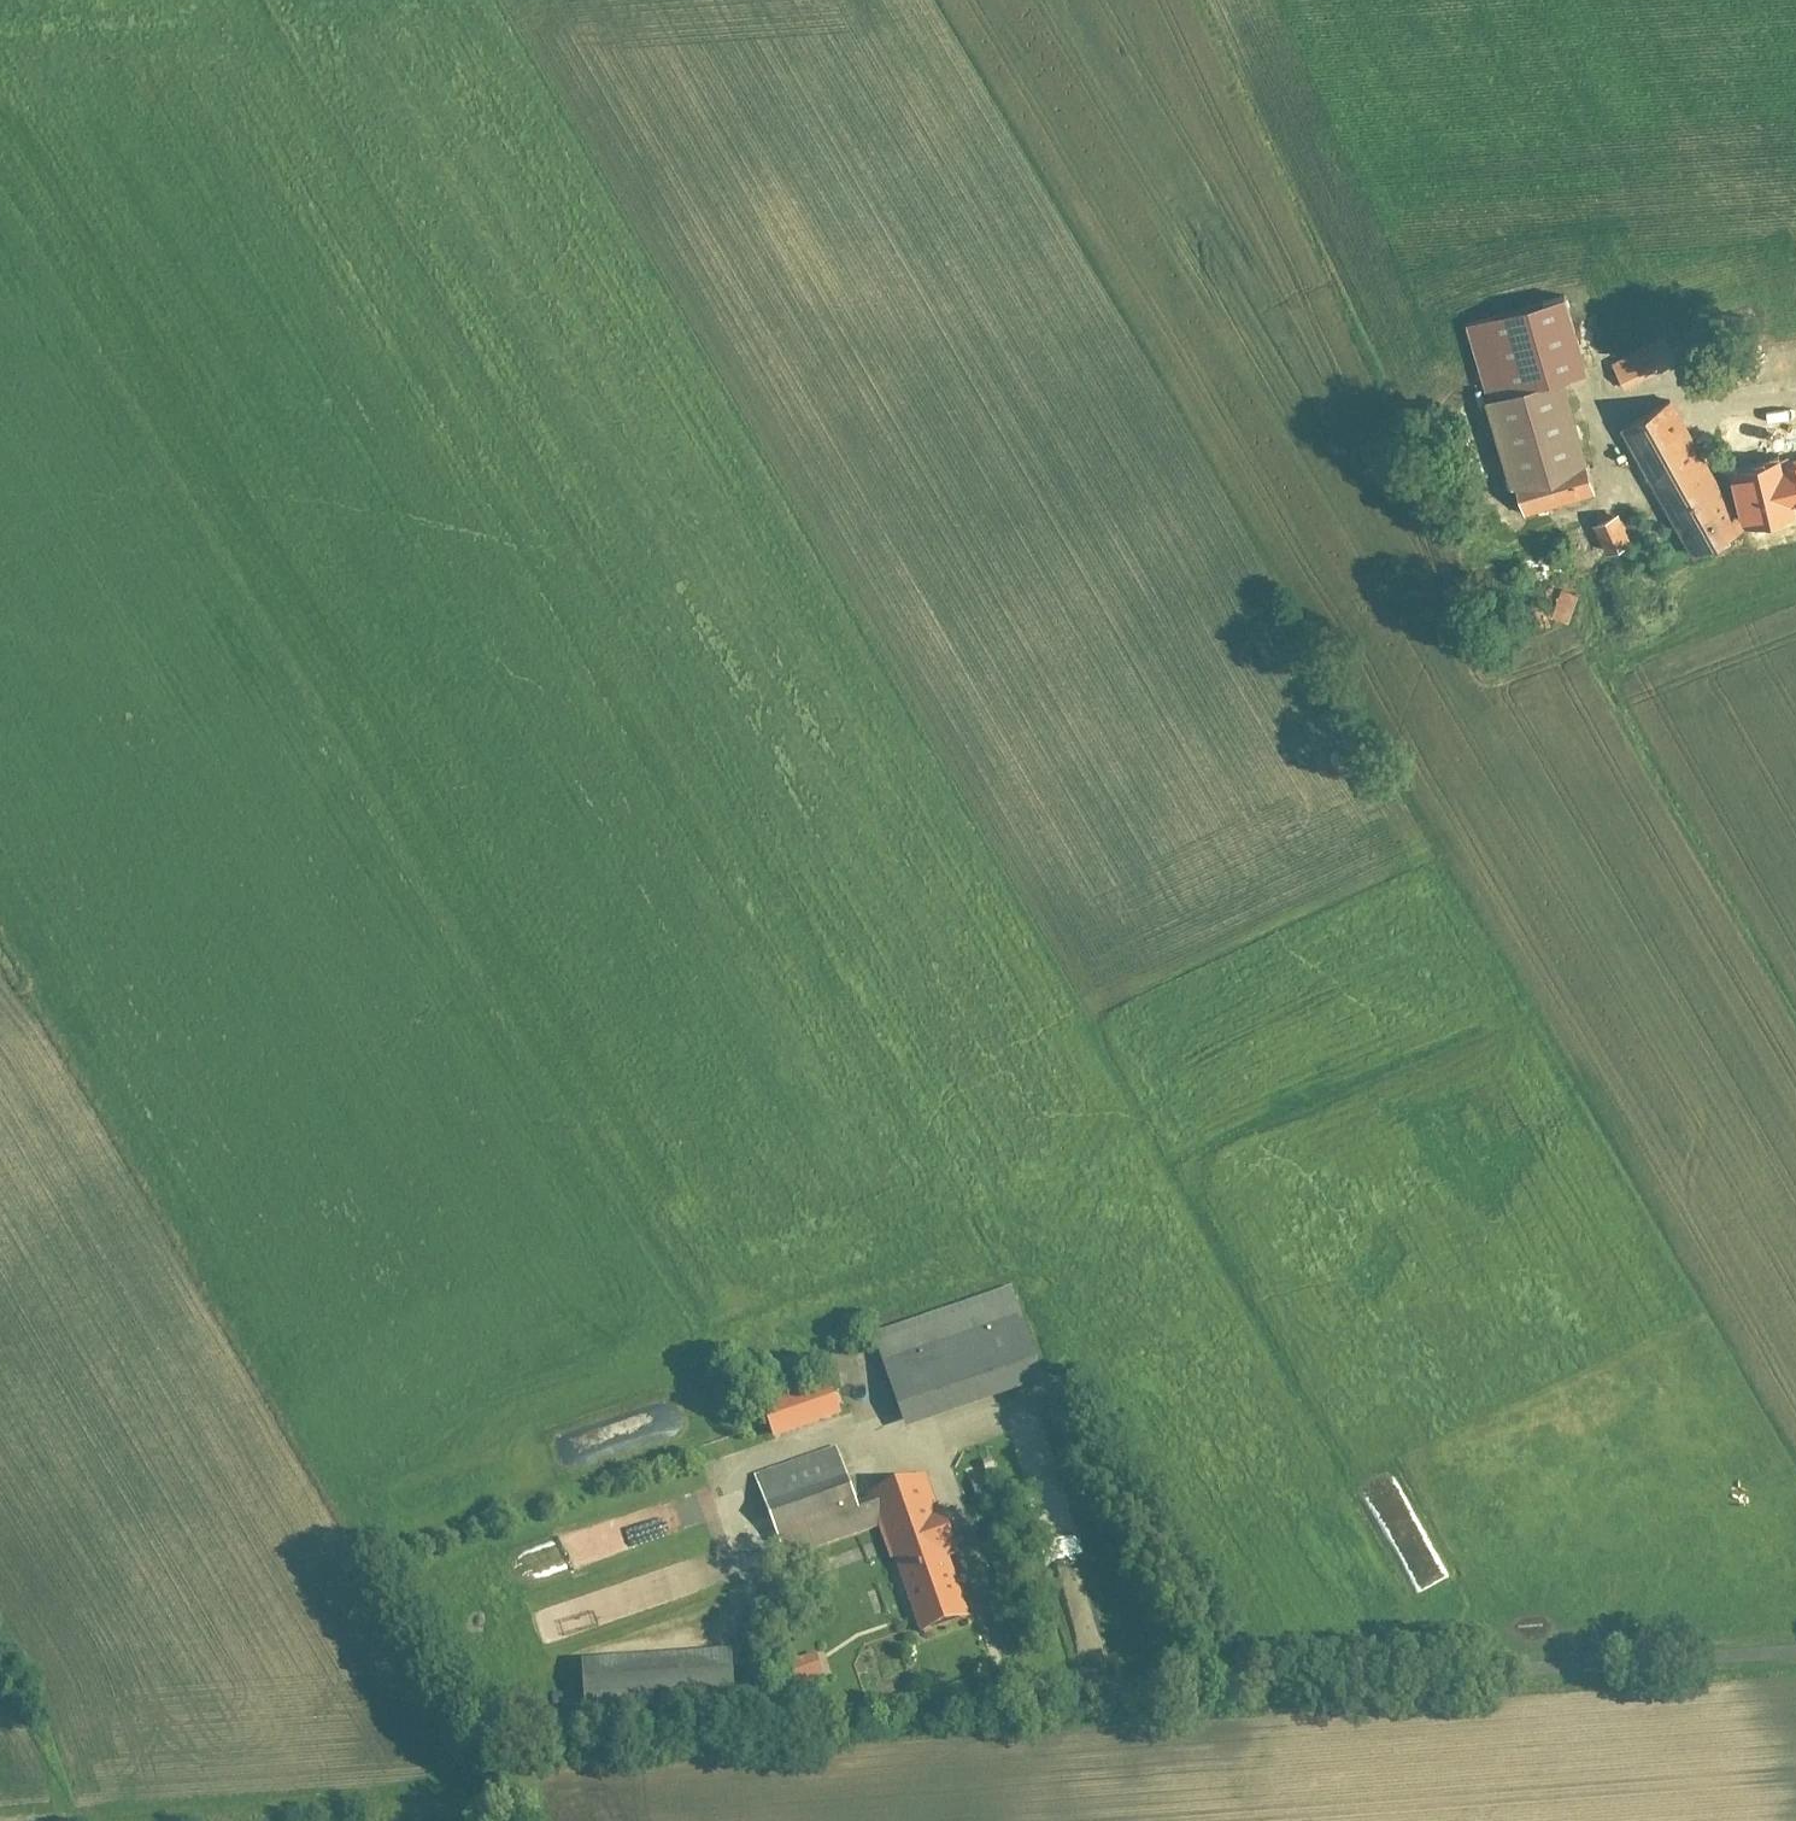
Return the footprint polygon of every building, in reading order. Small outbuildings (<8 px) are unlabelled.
[(1582,464),(1560,381),(1582,376),(1563,303),(1465,328),(1484,401),(1512,394),(1534,477),(1511,483),(1520,518),(1596,499),(1587,463),(1582,464)] [(1610,366),(1620,392),(1675,370),(1664,344),(1610,366)] [(1682,403),(1622,434),(1688,559),(1747,528),(1682,403)] [(1593,526),(1602,548),(1621,540),(1612,518),(1593,526)] [(1550,619),(1569,626),(1578,601),(1560,594),(1550,619)] [(877,1334),(907,1431),(1044,1389),(1014,1291),(877,1334)] [(881,1529),(919,1643),(969,1626),(921,1483),(856,1505),(838,1451),(755,1479),(778,1546),(831,1528),(836,1544),(881,1529)]
